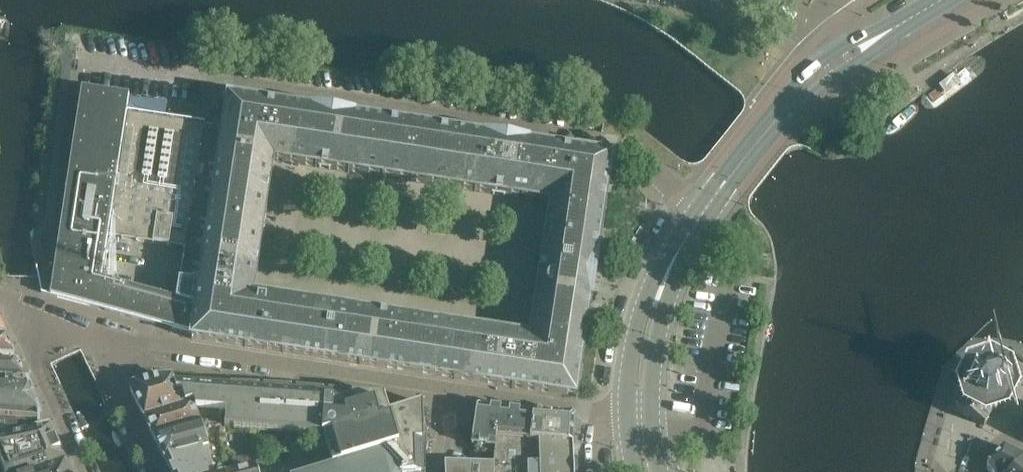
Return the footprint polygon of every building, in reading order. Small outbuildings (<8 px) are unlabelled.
[(990,66),(981,54),(924,95),(932,107),(990,66)] [(51,295),(192,334),(223,128),(127,113),(129,96),(82,89),(51,295)] [(192,338),(576,397),(594,276),(612,156),(228,96),(223,128),(192,334),(192,338)] [(14,357),(4,336),(0,336),(0,356),(14,357)] [(23,379),(26,379),(18,362),(14,364),(13,361),(0,360),(0,378),(23,379)] [(964,394),(956,410),(959,412),(982,424),(985,426),(993,410),(999,412),(1001,407),(996,405),(1002,393),(1003,390),(1008,391),(1010,388),(1009,385),(1004,384),(1002,378),(1006,374),(1005,372),(1002,370),(998,373),(992,370),(992,365),(990,363),(987,364),(986,369),(979,371),(976,367),(973,368),(972,371),(975,375),(973,377),(967,389),(961,386),(959,391),(964,394)] [(135,386),(133,391),(146,417),(181,406),(174,381),(173,377),(160,378),(135,386)] [(382,451),(399,468),(402,471),(426,471),(425,451),(427,451),(425,424),(424,425),(423,403),(422,403),(422,404),(390,414),(385,398),(386,398),(386,397),(328,391),(294,388),(264,386),(231,385),(218,385),(174,381),(181,406),(194,402),(200,423),(196,424),(203,450),(207,469),(233,462),(238,460),(257,454),(259,430),(323,436),(329,456),(276,471),(314,471),(382,451)] [(23,418),(38,419),(39,419),(40,418),(29,385),(0,382),(0,416),(23,418)] [(181,406),(146,417),(155,436),(196,424),(200,423),(194,402),(181,406)] [(498,437),(503,410),(477,406),(471,449),(495,452),(497,437),(498,437)] [(530,441),(533,414),(503,410),(498,437),(530,441)] [(530,441),(539,441),(573,445),(574,420),(575,420),(571,416),(534,413),(534,414),(533,414),(530,441)] [(28,429),(27,422),(22,421),(22,420),(0,419),(0,435),(28,429)] [(196,424),(155,436),(166,459),(203,450),(196,424)] [(67,462),(61,449),(62,449),(55,436),(50,425),(28,429),(0,435),(0,471),(36,471),(67,462)] [(495,465),(474,464),(445,463),(446,471),(574,471),(573,445),(539,441),(497,437),(495,452),(495,465)] [(987,469),(990,471),(1013,471),(1015,469),(1022,460),(1022,456),(1004,447),(988,463),(987,469)] [(166,459),(172,471),(208,471),(207,469),(203,450),(166,459)] [(399,468),(382,451),(314,471),(402,471),(399,468)] [(257,465),(260,464),(257,454),(238,460),(233,462),(207,469),(208,471),(259,471),(257,465)] [(1013,471),(1022,471),(1022,460),(1015,469),(1013,471)] [(36,471),(71,471),(67,462),(36,471)]
